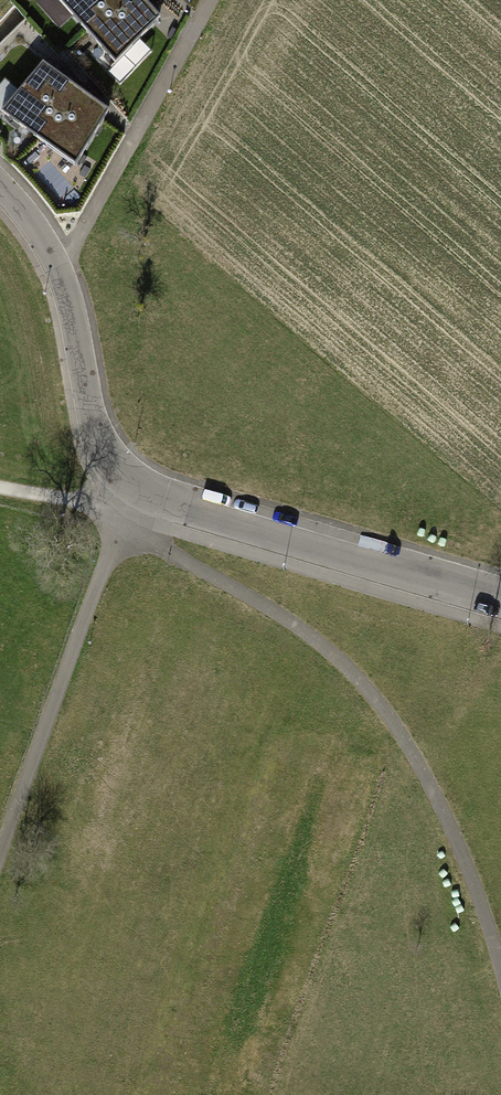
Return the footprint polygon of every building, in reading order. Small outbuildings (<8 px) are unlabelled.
[(59,0),(117,68),(161,21),(141,0),(59,0)] [(0,106),(0,110),(72,162),(102,109),(82,95),(65,83),(38,63),(0,106)]
